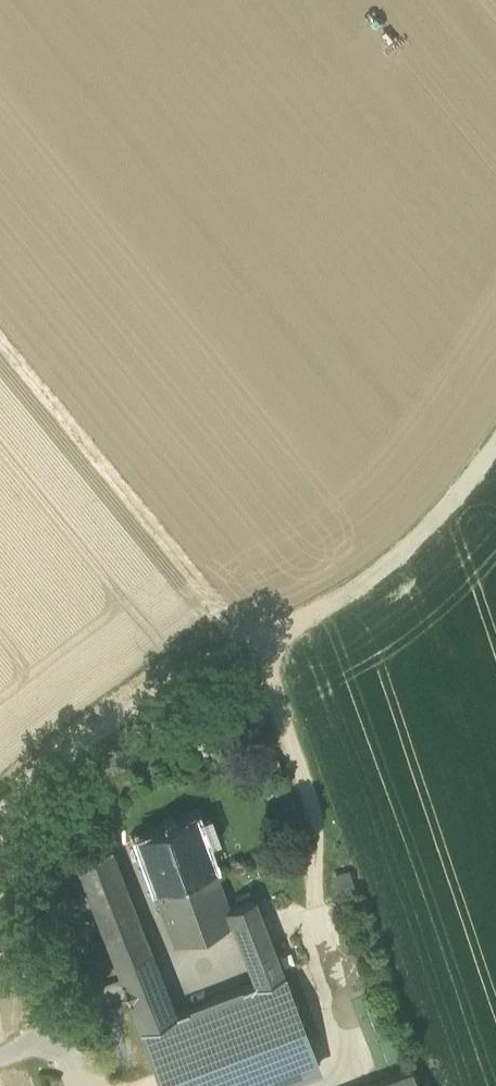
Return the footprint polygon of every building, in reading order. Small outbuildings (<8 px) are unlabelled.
[(136,838),(154,889),(154,888),(215,867),(197,816),(136,838)] [(75,859),(123,982),(158,969),(111,848),(114,847),(114,845),(111,846),(75,859)] [(175,944),(232,923),(229,908),(220,881),(215,867),(154,888),(175,944)] [(232,923),(239,941),(267,930),(255,898),(229,908),(232,923)] [(239,941),(243,953),(272,942),(267,930),(239,941)] [(243,953),(255,983),(283,973),(272,942),(243,953)] [(165,986),(158,969),(123,982),(129,999),(165,986)] [(283,973),(255,983),(242,988),(243,990),(189,1010),(188,1009),(175,1014),(140,1027),(162,1085),(283,1085),(320,1072),(283,973)] [(175,1014),(165,986),(129,999),(140,1027),(175,1014)] [(413,1070),(370,1085),(419,1085),(413,1070)]
